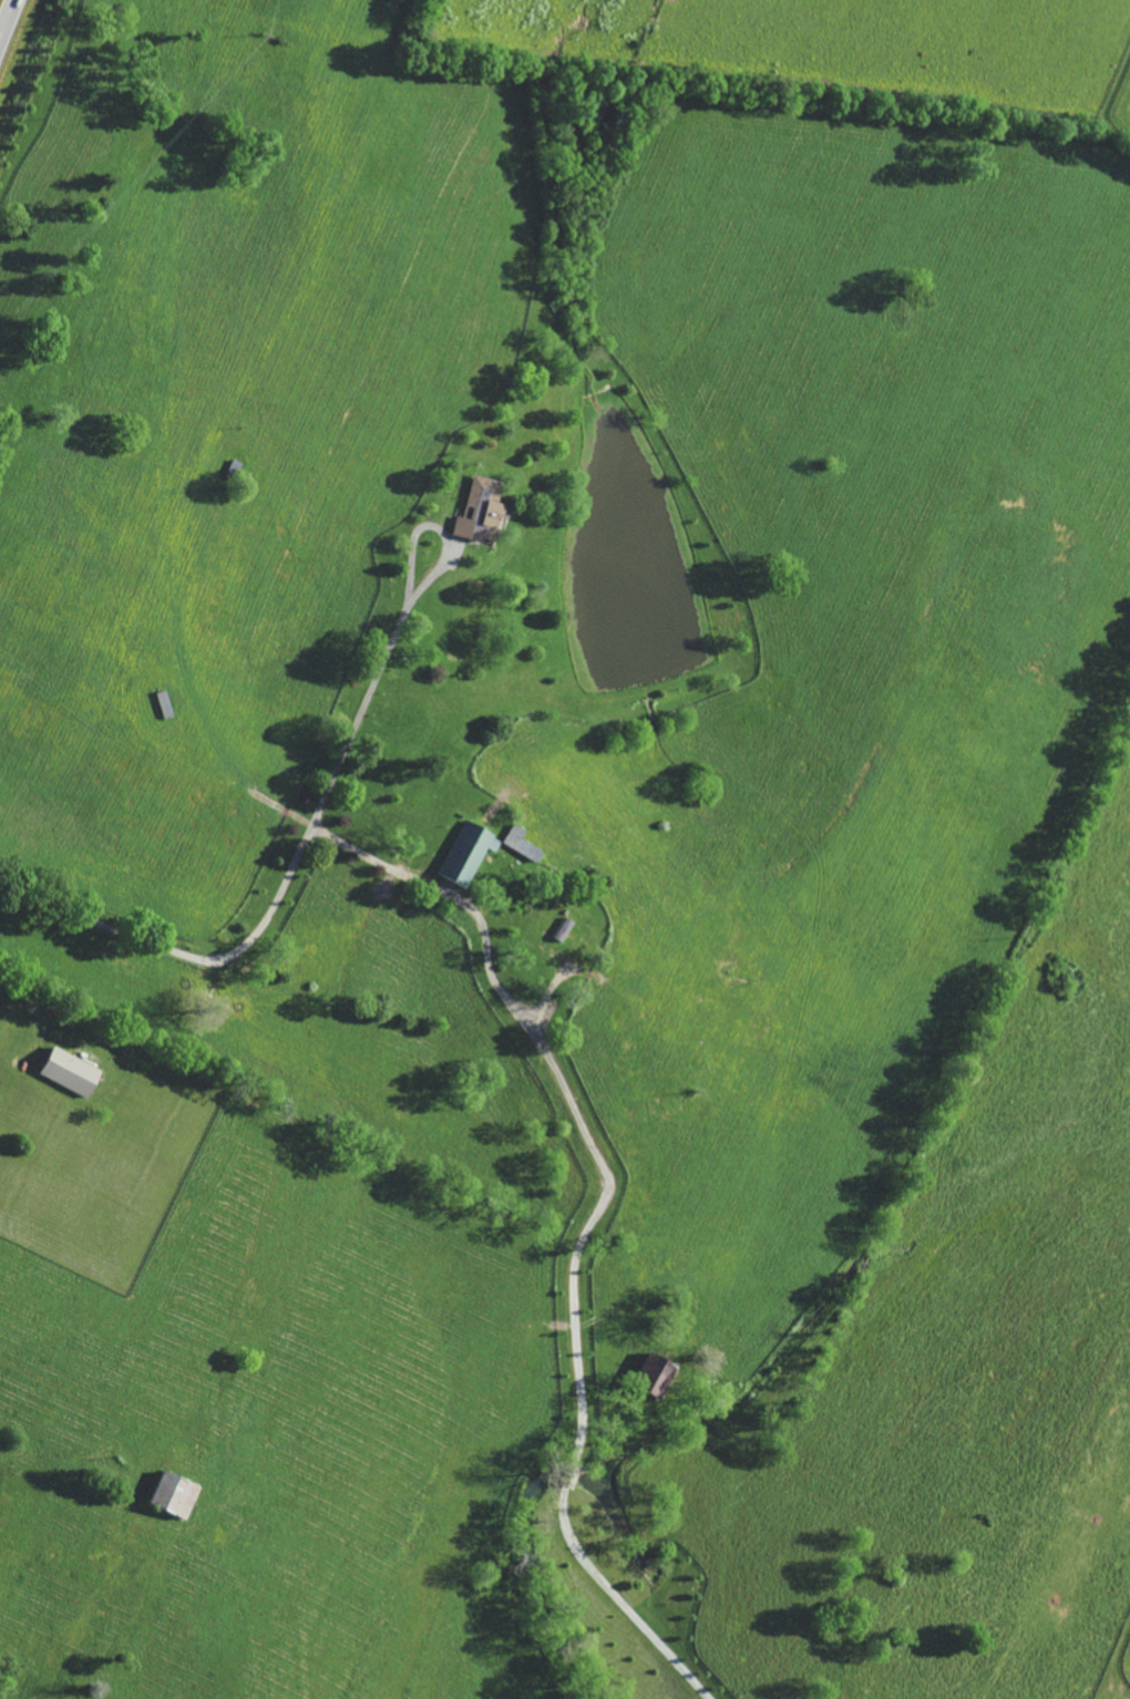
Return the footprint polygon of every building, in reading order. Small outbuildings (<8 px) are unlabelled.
[(457,536),(481,541),(482,538),(502,542),(510,504),(503,503),(508,482),(478,475),(469,517),(461,515),(457,536)] [(443,875),(475,889),(496,840),(496,839),(499,832),(468,818),(443,875)] [(542,864),(549,851),(527,839),(531,831),(519,824),(507,845),(542,864)] [(110,1071),(58,1048),(45,1077),(97,1101),(110,1071)] [(671,1399),(686,1364),(659,1353),(648,1380),(656,1383),(653,1392),(671,1399)] [(208,1485),(164,1470),(152,1505),(196,1520),(208,1485)]
